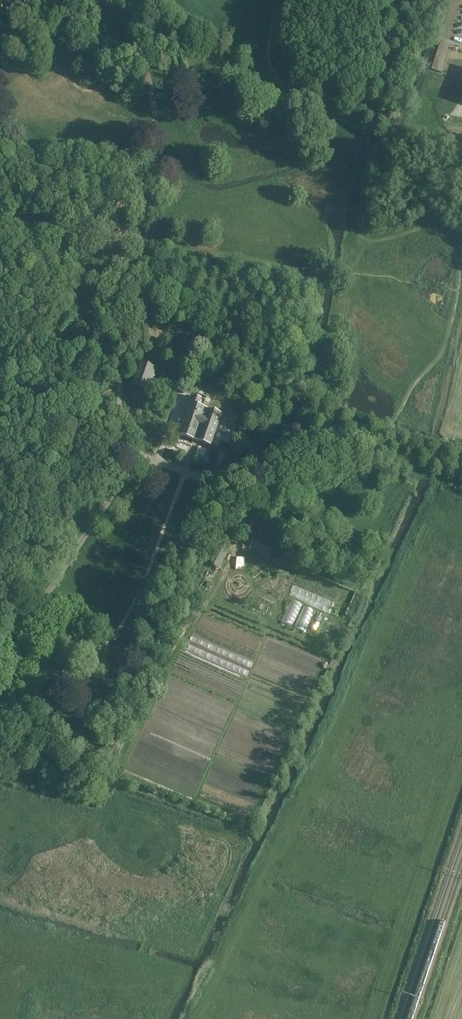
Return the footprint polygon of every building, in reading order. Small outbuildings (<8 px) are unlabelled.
[(451,45),(440,42),(431,70),(442,73),(451,45)] [(129,387),(148,394),(157,370),(138,363),(129,387)] [(179,436),(195,442),(206,409),(198,406),(201,400),(193,397),(179,436)] [(206,409),(195,442),(210,447),(221,414),(206,409)] [(252,539),(248,549),(267,557),(271,547),(252,539)] [(219,545),(209,565),(217,569),(226,553),(228,549),(219,545)] [(292,626),(303,604),(292,599),(281,620),(292,626)] [(304,631),(314,611),(304,606),(294,626),(304,631)]
